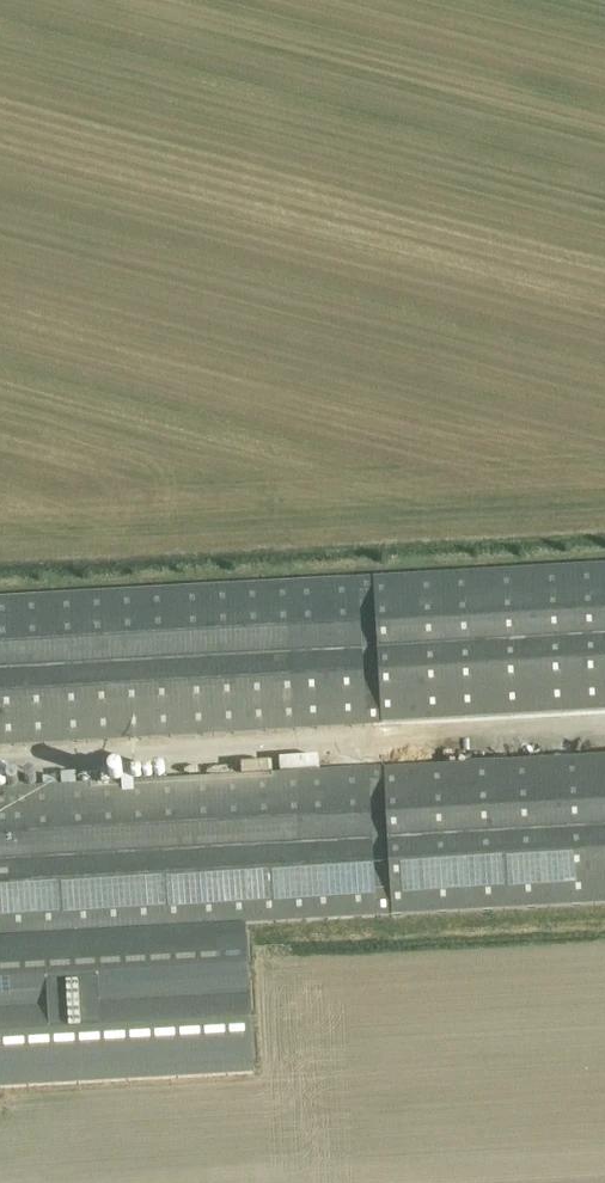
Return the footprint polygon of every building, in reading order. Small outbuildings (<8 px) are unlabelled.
[(604,713),(604,566),(361,579),(0,599),(0,747),(604,713)] [(380,918),(604,905),(604,758),(0,790),(0,938),(380,918)] [(0,941),(0,1088),(254,1074),(246,927),(0,941)]
